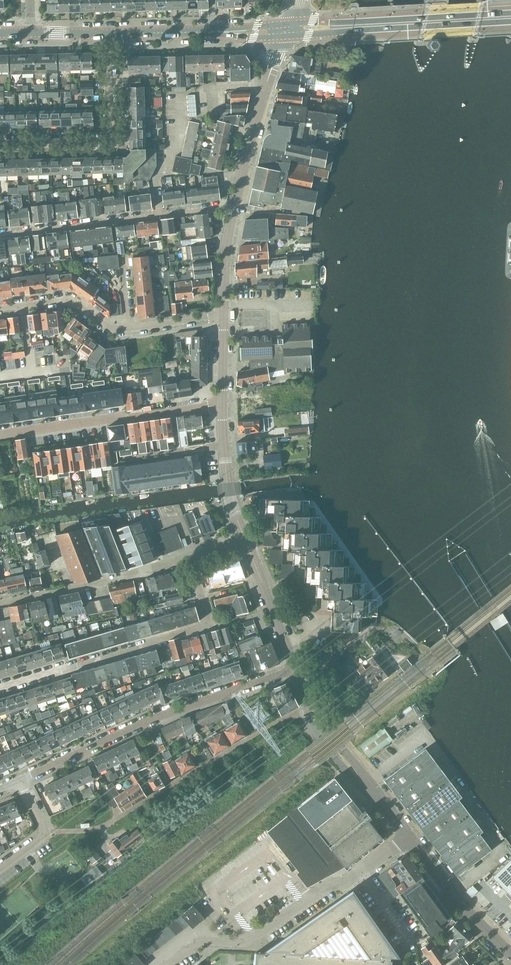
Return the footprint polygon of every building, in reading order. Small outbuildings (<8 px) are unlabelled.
[(57,0),(47,0),(48,6),(47,6),(47,10),(48,11),(48,12),(49,12),(49,13),(53,13),(54,12),(58,12),(57,0)] [(58,12),(60,12),(60,13),(64,13),(64,12),(68,12),(68,0),(57,0),(58,12)] [(68,12),(70,12),(71,12),(74,12),(75,11),(79,11),(79,0),(68,0),(68,12)] [(79,11),(90,11),(90,0),(79,0),(79,11)] [(90,11),(101,11),(100,0),(90,0),(90,11)] [(101,11),(112,10),(111,0),(100,0),(101,11)] [(112,10),(122,10),(122,0),(111,0),(112,10)] [(122,10),(133,10),(133,0),(122,0),(122,10)] [(133,10),(144,10),(144,0),(133,0),(133,10)] [(144,10),(155,9),(155,0),(144,0),(144,10)] [(155,9),(166,9),(165,0),(155,0),(155,9)] [(166,9),(176,9),(176,0),(165,0),(166,9)] [(176,9),(187,8),(187,0),(176,0),(176,9)] [(187,8),(198,8),(198,0),(187,0),(187,8)] [(198,8),(209,8),(209,0),(198,0),(198,8)] [(447,0),(424,0),(415,42),(416,45),(419,46),(423,46),(435,45),(438,43),(447,0)] [(486,0),(476,0),(468,39),(468,42),(472,43),(476,43),(478,41),(486,0)] [(74,54),(70,54),(70,70),(81,69),(81,53),(79,53),(79,52),(75,53),(74,54)] [(70,70),(70,54),(65,54),(64,53),(60,53),(60,54),(58,54),(59,70),(70,70)] [(92,53),(81,53),(81,69),(92,69),(92,53)] [(34,73),(35,73),(35,79),(46,78),(46,73),(45,54),(33,55),(34,73)] [(57,54),(45,54),(46,73),(57,73),(57,54)] [(226,55),(224,55),(225,68),(250,67),(250,54),(238,54),(229,55),(228,54),(227,54),(226,55)] [(0,56),(0,72),(9,72),(8,55),(7,55),(2,55),(2,56),(0,56)] [(10,74),(22,74),(22,55),(10,55),(10,74)] [(22,74),(34,73),(33,55),(22,55),(22,74)] [(160,56),(161,67),(169,67),(169,70),(177,70),(177,86),(180,86),(180,91),(185,91),(185,86),(184,69),(182,69),(182,55),(176,55),(175,55),(171,55),(170,56),(169,56),(160,56)] [(198,56),(199,72),(199,83),(204,83),(203,70),(211,70),(211,72),(212,72),(211,55),(198,56)] [(224,55),(211,55),(212,72),(212,82),(216,82),(216,70),(224,70),(225,70),(225,68),(224,55)] [(289,71),(309,74),(310,65),(326,67),(327,60),(321,59),(321,61),(315,60),(313,59),(292,55),(291,63),(290,63),(288,64),(288,67),(289,69),(290,69),(289,71)] [(128,73),(138,72),(138,56),(128,56),(128,58),(127,58),(127,62),(128,63),(128,73)] [(138,72),(150,72),(149,56),(138,56),(138,72)] [(161,72),(161,67),(160,56),(149,56),(150,72),(161,72)] [(198,72),(199,72),(198,56),(185,56),(186,72),(191,72),(190,71),(198,70),(198,72)] [(250,80),(250,67),(225,68),(225,70),(224,70),(224,80),(230,79),(230,81),(250,80)] [(313,84),(306,83),(300,82),(301,73),(284,71),(282,72),(276,88),(305,92),(305,88),(312,89),(313,84)] [(129,87),(129,97),(144,97),(143,86),(129,87)] [(232,93),(231,96),(233,97),(232,103),(248,102),(250,92),(232,93)] [(277,102),(277,103),(307,106),(305,106),(306,101),(307,101),(308,96),(278,93),(277,96),(276,98),(276,100),(277,102)] [(310,100),(321,102),(322,96),(311,93),(310,100)] [(129,97),(130,108),(144,107),(144,97),(129,97)] [(220,116),(224,116),(241,115),(242,116),(242,112),(246,113),(248,102),(231,103),(231,109),(220,110),(220,116)] [(76,103),(71,104),(72,125),(83,125),(82,110),(77,110),(76,103)] [(270,119),(278,119),(305,122),(311,122),(310,128),(335,132),(337,114),(307,110),(307,108),(307,106),(277,103),(274,103),(270,119)] [(66,110),(61,110),(61,126),(72,125),(71,104),(66,104),(66,110)] [(82,105),(82,110),(83,125),(94,125),(93,104),(82,105)] [(130,108),(130,118),(144,118),(144,107),(130,108)] [(61,110),(50,111),(50,126),(61,126),(61,110)] [(26,111),(15,112),(16,127),(27,127),(26,111)] [(37,111),(26,111),(27,127),(37,126),(37,111)] [(50,126),(50,111),(39,111),(39,126),(50,126)] [(15,112),(4,112),(5,127),(16,127),(15,112)] [(224,116),(223,122),(233,124),(243,126),(245,116),(242,116),(241,115),(224,116)] [(130,118),(130,129),(144,128),(144,118),(130,118)] [(276,134),(271,133),(270,133),(269,134),(268,134),(267,135),(266,136),(265,137),(265,138),(264,140),(264,141),(262,147),(260,157),(258,166),(274,171),(274,170),(276,162),(282,163),(283,161),(289,163),(329,170),(330,170),(334,153),(300,146),(305,122),(278,119),(276,134)] [(202,129),(207,130),(231,135),(233,124),(223,122),(218,121),(217,124),(204,121),(202,129)] [(130,129),(130,139),(145,139),(144,128),(130,129)] [(214,136),(213,143),(229,146),(231,135),(207,130),(206,135),(214,136)] [(131,150),(131,149),(145,149),(145,139),(130,139),(131,150)] [(203,149),(202,153),(226,158),(229,146),(213,143),(211,150),(203,149)] [(137,180),(141,180),(150,179),(156,165),(156,163),(156,148),(145,149),(131,149),(131,150),(131,153),(127,157),(123,157),(125,172),(126,182),(133,181),(137,180)] [(226,158),(202,153),(202,157),(210,158),(208,167),(215,168),(222,170),(223,170),(226,158)] [(190,168),(191,163),(192,159),(191,159),(181,157),(175,156),(172,171),(189,175),(189,173),(190,168)] [(92,173),(103,173),(102,157),(92,158),(92,173)] [(103,173),(113,172),(113,157),(102,157),(103,173)] [(113,172),(125,172),(123,157),(113,157),(113,172)] [(49,174),(61,174),(61,158),(51,159),(51,166),(49,166),(49,174)] [(61,174),(72,173),(71,158),(61,158),(61,174)] [(72,173),(82,173),(82,158),(71,158),(72,173)] [(82,173),(92,173),(92,158),(82,158),(82,173)] [(18,175),(28,174),(28,159),(17,160),(18,175)] [(28,174),(39,174),(38,159),(28,159),(28,174)] [(39,174),(49,174),(49,166),(51,166),(51,159),(49,159),(38,159),(39,174)] [(7,175),(18,175),(17,160),(7,160),(7,175)] [(252,188),(249,205),(262,208),(263,205),(268,206),(269,200),(281,203),(285,184),(289,163),(283,161),(282,163),(276,162),(274,170),(274,171),(258,166),(257,166),(252,188)] [(329,170),(289,163),(285,184),(311,189),(314,175),(328,178),(329,170)] [(217,176),(207,177),(209,187),(218,186),(217,176)] [(202,188),(198,188),(199,202),(210,201),(209,187),(207,177),(201,178),(202,188)] [(318,191),(311,189),(285,184),(281,203),(281,207),(293,209),(292,213),(299,215),(300,211),(313,213),(318,191)] [(89,199),(88,191),(88,186),(83,187),(85,199),(79,200),(81,217),(91,216),(89,199)] [(220,200),(218,186),(209,187),(210,201),(220,200)] [(199,202),(198,188),(186,190),(188,204),(199,202)] [(64,192),(64,189),(59,189),(60,193),(61,204),(55,204),(57,220),(68,219),(64,192)] [(50,190),(40,191),(44,222),(54,221),(52,203),(47,204),(45,194),(51,194),(50,190)] [(184,190),(173,191),(175,205),(185,204),(184,190)] [(44,222),(40,191),(28,192),(29,196),(36,195),(37,205),(31,206),(33,223),(44,222)] [(175,205),(173,191),(162,193),(164,207),(175,205)] [(68,192),(64,192),(68,219),(78,217),(76,202),(70,203),(68,192)] [(150,194),(139,195),(141,210),(152,208),(150,194)] [(20,225),(16,198),(16,195),(12,196),(13,209),(7,210),(10,226),(20,225)] [(124,195),(114,197),(116,213),(126,212),(124,195)] [(141,210),(139,195),(128,196),(130,211),(141,210)] [(21,197),(16,198),(20,225),(30,223),(28,207),(22,208),(21,197)] [(100,197),(94,198),(89,199),(91,216),(102,214),(100,197)] [(116,213),(114,197),(103,198),(105,214),(116,213)] [(180,229),(196,227),(195,226),(212,225),(210,213),(194,215),(195,222),(180,224),(180,229)] [(276,224),(291,225),(292,214),(277,213),(276,224)] [(292,214),(291,225),(307,226),(307,216),(292,214)] [(174,218),(160,220),(162,234),(176,233),(174,218)] [(245,220),(242,235),(245,235),(245,238),(253,238),(254,240),(258,240),(261,240),(274,239),(289,238),(288,228),(272,227),(271,219),(268,219),(268,218),(252,219),(245,219),(245,220)] [(157,220),(147,221),(148,236),(159,234),(157,220)] [(148,236),(147,221),(136,223),(138,237),(148,236)] [(114,225),(115,237),(135,235),(134,223),(114,225)] [(195,226),(196,227),(197,239),(205,238),(213,237),(212,225),(195,226)] [(111,226),(101,227),(103,243),(113,242),(111,226)] [(101,227),(91,228),(93,244),(103,243),(101,227)] [(91,228),(81,230),(83,246),(93,244),(91,228)] [(81,230),(70,231),(72,247),(83,246),(81,230)] [(67,231),(56,233),(60,259),(65,259),(65,256),(64,248),(69,247),(67,231)] [(60,259),(56,233),(46,234),(48,250),(54,249),(55,256),(55,260),(60,259)] [(33,236),(35,251),(46,249),(44,234),(33,236)] [(29,236),(18,237),(22,266),(22,264),(26,264),(25,253),(31,252),(29,236)] [(22,266),(18,237),(8,239),(10,255),(16,254),(18,266),(22,266)] [(197,239),(181,240),(181,246),(206,243),(205,238),(197,239)] [(240,246),(238,262),(269,258),(268,251),(270,250),(269,248),(267,248),(267,244),(267,243),(261,244),(240,246)] [(206,244),(186,246),(187,260),(207,257),(206,244)] [(237,276),(237,278),(257,276),(257,274),(257,269),(269,268),(269,269),(287,267),(287,264),(303,263),(303,256),(302,256),(302,252),(296,253),(296,256),(287,257),(238,262),(236,263),(235,276),(237,276)] [(114,255),(97,257),(98,268),(101,270),(119,268),(118,255),(114,255)] [(132,258),(133,270),(150,268),(148,256),(132,258)] [(187,271),(193,271),(193,270),(211,268),(211,267),(212,265),(212,262),(211,262),(210,261),(193,263),(193,266),(187,267),(187,271)] [(40,274),(34,275),(36,293),(47,291),(45,273),(44,273),(44,270),(44,264),(40,265),(40,271),(40,274)] [(133,270),(135,282),(151,280),(150,268),(133,270)] [(193,270),(193,271),(194,274),(188,275),(181,276),(181,280),(212,276),(212,274),(213,273),(213,270),(212,270),(211,268),(193,270)] [(57,273),(59,289),(66,288),(72,290),(71,286),(80,274),(79,270),(76,270),(76,272),(74,270),(67,271),(57,273)] [(175,272),(169,271),(170,281),(178,280),(175,272)] [(49,291),(59,289),(57,273),(47,274),(49,291)] [(72,290),(80,296),(90,282),(86,279),(80,274),(71,286),(72,290)] [(22,276),(24,294),(36,293),(34,275),(22,276)] [(0,282),(0,287),(1,297),(12,296),(10,281),(9,281),(9,276),(5,277),(5,281),(0,282)] [(24,294),(22,276),(11,278),(13,296),(24,294)] [(174,282),(176,299),(192,297),(193,296),(193,291),(209,290),(208,280),(198,281),(198,279),(192,279),(192,280),(174,282)] [(135,282),(136,294),(152,292),(151,280),(135,282)] [(80,296),(89,303),(96,294),(99,289),(93,285),(90,282),(80,296)] [(136,294),(137,306),(154,304),(152,292),(136,294)] [(97,295),(91,304),(109,317),(110,316),(109,305),(109,304),(97,295)] [(182,302),(171,304),(173,314),(183,313),(182,302)] [(117,304),(109,305),(110,316),(118,315),(117,304)] [(154,304),(137,306),(138,318),(155,316),(154,304)] [(56,311),(51,312),(54,328),(64,326),(62,310),(61,311),(61,309),(56,310),(56,311)] [(54,328),(51,312),(47,312),(47,311),(42,312),(42,313),(41,313),(43,329),(54,328)] [(38,332),(38,335),(42,334),(42,332),(39,313),(38,313),(38,315),(35,315),(33,313),(30,314),(29,315),(27,315),(29,331),(37,330),(38,332)] [(7,318),(9,334),(20,332),(18,317),(17,317),(16,316),(13,316),(12,317),(7,318)] [(64,331),(73,337),(82,324),(78,321),(79,320),(75,317),(74,318),(64,331)] [(82,324),(73,337),(82,343),(91,330),(90,330),(91,329),(87,326),(86,327),(82,324)] [(251,359),(251,369),(268,366),(270,377),(285,374),(284,371),(287,371),(287,372),(290,372),(290,371),(296,371),(296,372),(299,371),(306,370),(306,371),(309,371),(309,370),(311,370),(312,370),(311,355),(312,355),(313,355),(312,338),(312,339),(310,339),(310,327),(307,327),(307,326),(304,326),(304,327),(297,327),(294,327),(288,328),(288,327),(285,327),(285,328),(282,328),(283,338),(272,338),(272,336),(242,337),(242,347),(241,347),(240,347),(241,360),(251,359)] [(190,343),(190,349),(207,349),(207,336),(203,336),(197,336),(197,330),(176,332),(176,336),(192,336),(192,343),(190,343)] [(80,349),(88,356),(97,343),(96,343),(96,341),(94,340),(92,340),(89,337),(80,349)] [(95,369),(100,370),(101,365),(105,349),(102,347),(102,345),(100,344),(98,344),(97,343),(88,356),(87,362),(95,366),(95,369)] [(115,347),(114,348),(116,363),(127,361),(125,346),(120,347),(119,346),(116,346),(115,347)] [(108,348),(105,349),(101,365),(116,363),(114,348),(113,348),(112,347),(109,347),(108,348)] [(190,349),(190,354),(192,354),(192,362),(207,362),(207,349),(190,349)] [(268,366),(251,369),(238,372),(237,385),(247,388),(247,389),(255,390),(254,388),(263,387),(262,381),(270,380),(270,377),(268,366)] [(138,378),(146,376),(148,387),(150,387),(150,389),(163,388),(162,385),(163,385),(161,372),(160,367),(137,371),(138,378)] [(192,368),(192,379),(190,379),(191,387),(207,385),(207,368),(192,368)] [(177,379),(179,397),(192,395),(191,387),(190,379),(182,380),(182,378),(177,379)] [(179,397),(177,379),(171,379),(171,381),(164,382),(165,390),(166,398),(179,397)] [(124,404),(122,388),(110,390),(113,406),(124,404)] [(59,414),(56,389),(46,391),(49,416),(59,414)] [(70,412),(68,396),(58,397),(56,389),(59,414),(60,414),(70,412)] [(102,407),(113,406),(110,390),(100,391),(102,407)] [(49,416),(46,391),(36,392),(39,417),(49,415),(49,416)] [(102,407),(100,391),(89,393),(91,409),(92,409),(102,407)] [(125,394),(127,411),(140,409),(139,400),(141,400),(140,391),(125,394)] [(39,417),(36,392),(35,393),(36,401),(27,402),(26,394),(25,394),(29,418),(39,417)] [(91,409),(89,393),(78,394),(81,411),(91,409)] [(29,418),(25,394),(15,395),(19,420),(20,420),(29,418)] [(81,411),(78,394),(68,396),(70,412),(80,411),(81,411)] [(19,420),(15,395),(5,397),(9,422),(19,420)] [(5,397),(6,405),(0,406),(0,423),(8,422),(9,422),(5,397)] [(243,405),(240,405),(241,417),(264,415),(263,404),(262,400),(243,402),(243,405)] [(178,428),(181,447),(188,446),(186,429),(188,430),(191,430),(192,429),(203,427),(203,426),(204,424),(205,424),(204,420),(202,419),(202,414),(177,417),(178,428)] [(171,417),(160,419),(165,450),(169,449),(167,437),(174,436),(171,417)] [(257,418),(256,418),(253,419),(238,421),(238,429),(239,429),(239,433),(255,432),(255,428),(258,427),(258,418),(257,418)] [(152,420),(149,421),(152,440),(155,439),(159,439),(160,451),(165,450),(160,419),(152,420)] [(149,421),(139,422),(143,453),(147,452),(145,440),(152,440),(149,421)] [(139,422),(127,424),(130,443),(137,442),(139,454),(143,453),(139,422)] [(123,424),(107,426),(109,440),(125,438),(123,424)] [(30,457),(26,438),(15,440),(18,459),(30,457)] [(237,442),(236,442),(238,453),(263,450),(262,439),(237,442)] [(108,441),(98,443),(101,467),(113,465),(112,463),(112,459),(111,455),(110,451),(109,441),(108,441)] [(97,443),(87,444),(90,468),(101,467),(98,443),(97,443)] [(77,446),(76,446),(80,470),(90,468),(87,444),(77,446)] [(76,446),(66,448),(69,471),(80,470),(76,446)] [(66,448),(55,449),(58,473),(69,471),(66,448)] [(55,449),(44,451),(48,474),(58,473),(55,449)] [(44,451),(33,452),(36,476),(48,474),(44,451)] [(264,456),(265,468),(281,466),(280,454),(264,456)] [(198,455),(112,468),(116,493),(202,481),(201,474),(199,462),(198,455)] [(270,531),(277,532),(332,534),(332,533),(320,533),(321,517),(309,516),(310,500),(266,498),(260,499),(259,517),(271,517),(270,531)] [(202,517),(196,519),(193,511),(183,515),(191,537),(202,533),(203,536),(204,540),(210,537),(209,534),(216,531),(209,514),(207,515),(205,514),(203,515),(202,517)] [(143,520),(124,527),(119,513),(107,514),(107,515),(107,518),(113,532),(114,531),(129,569),(158,558),(157,557),(153,546),(151,540),(143,520)] [(107,518),(81,522),(102,574),(106,573),(123,570),(127,569),(113,532),(107,518)] [(180,536),(176,526),(170,528),(174,538),(180,536)] [(270,531),(268,527),(260,530),(263,540),(263,545),(276,546),(276,539),(274,539),(270,531)] [(174,538),(170,528),(165,530),(169,540),(174,538)] [(64,555),(65,558),(66,560),(68,565),(75,583),(100,578),(81,529),(56,535),(59,541),(63,553),(64,555)] [(164,542),(169,540),(165,530),(160,532),(164,542)] [(159,544),(164,542),(160,532),(155,534),(156,538),(159,544)] [(293,564),(299,565),(355,567),(355,566),(343,566),(344,550),(332,549),(332,534),(277,532),(282,532),(282,550),(288,550),(294,551),(293,564)] [(16,534),(18,544),(27,542),(25,533),(16,534)] [(184,547),(180,536),(174,538),(178,549),(184,547)] [(178,549),(174,538),(169,540),(173,551),(178,549)] [(173,551),(169,540),(164,542),(168,553),(173,551)] [(49,562),(48,558),(45,549),(39,551),(37,542),(32,543),(35,552),(39,567),(50,564),(49,562)] [(168,553),(164,542),(159,544),(163,555),(168,553)] [(269,563),(282,564),(283,550),(270,550),(269,563)] [(207,566),(212,587),(245,578),(242,570),(238,560),(207,566)] [(16,562),(12,563),(18,591),(22,590),(23,590),(25,590),(26,589),(27,589),(22,566),(17,568),(16,562)] [(18,591),(12,563),(9,564),(10,569),(11,576),(6,578),(9,592),(10,592),(12,593),(14,592),(14,591),(18,591)] [(26,579),(32,578),(30,563),(23,564),(26,579)] [(281,564),(281,578),(294,579),(294,565),(281,564)] [(322,597),(366,599),(366,583),(354,582),(355,567),(299,565),(305,565),(304,583),(310,583),(317,584),(316,597),(322,597)] [(171,573),(164,574),(168,589),(177,587),(176,581),(173,574),(171,573)] [(164,574),(155,576),(159,596),(163,596),(162,591),(168,589),(164,574)] [(28,579),(31,592),(44,589),(41,576),(28,579)] [(159,596),(155,576),(146,578),(150,593),(153,592),(154,597),(155,601),(160,600),(159,596)] [(144,578),(135,579),(137,595),(146,593),(144,578)] [(134,581),(122,583),(125,596),(125,599),(137,597),(134,581)] [(125,596),(122,583),(108,586),(111,599),(125,596)] [(293,583),(292,596),(305,597),(306,583),(293,583)] [(73,615),(87,613),(83,604),(83,603),(78,592),(68,594),(71,610),(73,615)] [(167,602),(156,604),(157,608),(167,605),(183,602),(181,592),(165,596),(167,602)] [(232,602),(237,615),(253,610),(248,594),(238,596),(237,593),(214,599),(215,606),(232,602)] [(73,615),(71,610),(68,594),(59,596),(62,611),(64,617),(73,615)] [(139,596),(140,603),(137,604),(138,610),(148,608),(146,595),(139,596)] [(57,596),(46,599),(49,611),(50,618),(51,618),(50,614),(60,611),(61,616),(61,615),(60,609),(57,596)] [(109,610),(113,610),(114,609),(111,597),(105,599),(109,610)] [(303,611),(316,612),(317,598),(304,597),(303,611)] [(366,599),(322,597),(322,598),(328,598),(327,610),(331,610),(331,630),(358,631),(361,631),(361,625),(376,626),(377,616),(377,615),(377,607),(378,599),(366,599)] [(104,611),(106,611),(109,610),(105,599),(105,598),(100,600),(104,611)] [(44,599),(36,601),(41,622),(44,621),(44,620),(48,619),(47,614),(48,614),(44,599)] [(98,613),(104,611),(100,600),(100,599),(94,601),(98,613)] [(41,622),(36,601),(28,603),(33,622),(37,621),(38,623),(41,622)] [(93,614),(98,613),(94,601),(89,602),(93,614)] [(87,615),(93,614),(89,602),(83,604),(87,613),(87,615)] [(26,603),(17,605),(22,627),(25,626),(24,619),(29,618),(26,603)] [(187,603),(182,604),(183,609),(188,624),(190,623),(199,620),(199,621),(200,620),(195,606),(196,608),(189,610),(187,603)] [(22,627),(17,605),(9,607),(10,614),(12,621),(17,620),(18,628),(22,627)] [(161,608),(158,609),(159,613),(164,631),(166,630),(176,627),(172,614),(171,612),(163,615),(161,608)] [(188,624),(183,609),(178,610),(178,612),(172,614),(176,627),(185,624),(185,625),(188,624)] [(159,613),(154,614),(156,620),(148,622),(152,634),(162,631),(162,632),(164,631),(159,613)] [(490,621),(495,630),(506,624),(508,622),(503,613),(492,620),(490,621)] [(15,636),(11,619),(0,621),(0,636),(2,645),(9,643),(9,644),(16,642),(15,636)] [(140,622),(136,623),(140,638),(142,637),(152,634),(148,622),(141,624),(140,622)] [(136,623),(124,627),(128,641),(138,638),(138,639),(140,638),(136,623)] [(63,624),(52,626),(53,632),(64,629),(63,624)] [(234,642),(230,626),(220,629),(227,650),(231,649),(229,643),(234,642)] [(128,641),(124,627),(112,630),(117,645),(128,641)] [(65,637),(75,634),(74,628),(64,631),(65,637)] [(223,651),(227,650),(220,629),(211,632),(216,647),(221,645),(223,651)] [(112,630),(101,634),(105,648),(117,645),(112,630)] [(35,631),(23,634),(24,640),(37,636),(35,631)] [(210,649),(212,655),(216,654),(210,632),(200,635),(205,650),(210,649)] [(443,636),(443,637),(457,654),(458,654),(458,655),(459,655),(459,654),(460,653),(461,653),(461,652),(460,652),(460,651),(457,647),(447,635),(447,634),(446,634),(445,633),(444,633),(444,634),(443,634),(443,635),(443,636)] [(457,647),(460,651),(461,649),(462,649),(462,648),(461,648),(449,633),(448,633),(447,634),(447,635),(457,647)] [(101,634),(89,637),(93,652),(105,648),(101,634)] [(242,653),(251,650),(263,645),(259,634),(238,642),(242,653)] [(199,635),(190,638),(194,653),(199,652),(201,659),(205,658),(204,653),(199,635)] [(89,637),(77,640),(81,655),(93,652),(89,637)] [(173,656),(171,656),(172,658),(174,658),(175,660),(185,657),(179,638),(169,640),(173,656)] [(194,653),(190,638),(181,641),(187,662),(191,661),(189,655),(194,653)] [(77,640),(65,644),(67,650),(66,650),(69,659),(81,655),(77,640)] [(263,645),(251,650),(253,653),(249,655),(251,662),(260,659),(262,666),(267,664),(268,668),(279,663),(271,642),(263,645)] [(346,649),(350,653),(358,647),(355,642),(346,649)] [(61,644),(51,646),(55,661),(65,658),(61,644)] [(51,646),(42,649),(46,664),(55,661),(51,646)] [(42,649),(32,652),(37,666),(46,664),(42,649)] [(151,651),(146,653),(152,675),(157,673),(154,666),(161,664),(157,650),(155,650),(154,650),(151,651)] [(336,656),(339,661),(347,654),(344,650),(336,656)] [(32,652),(23,655),(27,669),(37,666),(32,652)] [(146,653),(135,656),(140,670),(146,668),(148,676),(152,675),(146,653)] [(238,655),(243,669),(249,667),(245,653),(238,655)] [(368,660),(372,665),(383,679),(391,672),(377,654),(368,660)] [(23,655),(14,658),(18,672),(27,669),(23,655)] [(135,656),(125,659),(129,673),(140,670),(135,656)] [(14,658),(4,661),(9,675),(18,672),(14,658)] [(125,659),(114,662),(118,676),(129,673),(125,659)] [(399,665),(404,671),(412,665),(406,659),(399,665)] [(0,662),(0,677),(9,675),(4,661),(0,662)] [(239,661),(230,664),(234,679),(244,676),(239,661)] [(114,662),(103,665),(108,680),(118,676),(114,662)] [(230,664),(221,667),(226,682),(234,679),(230,664)] [(103,665),(93,668),(97,683),(108,680),(103,665)] [(362,666),(360,668),(374,685),(383,679),(372,665),(365,670),(362,666)] [(221,667),(212,670),(217,685),(226,682),(221,667)] [(93,668),(82,671),(87,686),(97,683),(93,668)] [(374,685),(360,668),(358,670),(361,673),(354,679),(365,693),(374,685)] [(217,685),(212,670),(202,673),(207,688),(217,685)] [(87,686),(82,671),(78,673),(77,673),(74,674),(73,674),(72,674),(76,689),(87,686)] [(201,673),(191,677),(196,692),(206,689),(201,673)] [(71,677),(61,680),(65,694),(75,691),(71,677)] [(191,677),(182,680),(187,695),(196,692),(191,677)] [(61,680),(52,683),(56,697),(65,694),(61,680)] [(182,680),(173,683),(178,698),(187,695),(182,680)] [(52,683),(42,686),(47,700),(56,697),(52,683)] [(157,683),(151,686),(157,701),(160,699),(162,703),(170,701),(164,686),(159,687),(157,683)] [(173,683),(164,686),(170,701),(178,698),(173,683)] [(278,696),(281,704),(294,697),(293,695),(287,683),(274,688),(276,692),(275,694),(276,696),(278,696)] [(42,686),(33,689),(37,703),(47,700),(42,686)] [(151,686),(142,690),(149,705),(157,701),(151,686)] [(33,689),(23,691),(28,706),(37,703),(33,689)] [(142,690),(134,694),(140,708),(149,705),(142,690)] [(23,691),(14,694),(18,709),(28,706),(23,691)] [(14,694),(5,697),(9,711),(18,709),(14,694)] [(134,694),(125,698),(132,712),(140,708),(134,694)] [(0,699),(0,714),(9,711),(5,697),(0,699)] [(112,704),(108,706),(115,720),(123,716),(117,702),(114,697),(109,699),(112,704)] [(294,697),(281,704),(276,706),(282,715),(298,706),(294,697)] [(125,698),(117,702),(123,716),(132,712),(125,698)] [(115,720),(108,706),(99,710),(106,724),(115,720)] [(213,721),(219,718),(215,707),(209,709),(213,721)] [(74,708),(66,711),(68,715),(69,717),(76,715),(74,708)] [(211,722),(213,721),(209,709),(203,711),(207,723),(211,722)] [(51,715),(50,710),(46,712),(44,713),(41,714),(43,718),(51,715)] [(97,711),(88,715),(95,728),(97,729),(100,727),(101,726),(104,724),(97,711)] [(202,725),(207,724),(207,723),(203,711),(197,713),(201,725),(202,725)] [(85,717),(80,719),(86,732),(87,732),(88,733),(92,731),(92,730),(95,728),(88,715),(87,713),(84,714),(85,717)] [(201,725),(197,713),(191,715),(195,727),(201,725)] [(192,733),(197,732),(195,727),(191,715),(180,718),(180,720),(184,732),(184,733),(191,730),(192,733)] [(22,720),(23,726),(24,726),(27,725),(33,722),(31,717),(25,719),(22,720)] [(80,719),(71,723),(77,737),(78,736),(79,737),(83,735),(83,734),(86,732),(80,719)] [(178,735),(184,732),(180,720),(173,723),(178,735)] [(241,720),(225,728),(232,742),(248,735),(241,720)] [(71,723),(62,727),(69,741),(69,740),(71,741),(74,739),(75,738),(77,737),(71,723)] [(173,738),(178,735),(173,723),(167,726),(173,738)] [(166,741),(173,738),(167,726),(161,729),(166,741)] [(360,743),(369,756),(391,739),(382,726),(360,743)] [(62,727),(54,731),(60,745),(61,744),(62,745),(66,743),(66,742),(69,741),(62,727)] [(14,736),(15,738),(16,740),(24,736),(21,729),(13,732),(14,736)] [(44,733),(45,735),(51,749),(52,748),(53,749),(57,747),(58,746),(60,745),(54,731),(53,729),(44,733)] [(224,729),(206,738),(215,754),(232,745),(224,729)] [(45,735),(36,739),(43,753),(43,752),(45,753),(48,751),(49,750),(51,749),(45,735)] [(36,739),(28,743),(34,757),(35,756),(36,757),(40,755),(40,754),(43,753),(36,739)] [(127,742),(123,744),(129,758),(140,753),(133,739),(132,740),(131,739),(128,741),(127,742)] [(28,743),(19,747),(25,761),(26,760),(27,761),(31,759),(31,758),(34,757),(28,743)] [(118,745),(113,748),(119,762),(129,758),(123,744),(119,746),(118,745)] [(19,747),(11,751),(17,765),(17,764),(19,765),(22,763),(23,762),(25,761),(19,747)] [(107,751),(103,753),(109,767),(119,762),(113,748),(108,750),(107,751)] [(384,780),(408,812),(450,781),(426,748),(384,780)] [(190,749),(175,758),(184,773),(199,764),(190,749)] [(180,772),(173,760),(168,750),(162,753),(167,761),(162,763),(170,778),(180,772)] [(11,751),(2,755),(8,769),(9,768),(10,769),(14,767),(14,766),(17,765),(11,751)] [(109,767),(103,753),(99,755),(98,755),(94,756),(94,757),(93,758),(99,772),(109,767)] [(2,755),(0,756),(0,772),(1,773),(5,771),(5,770),(8,769),(2,755)] [(146,760),(148,766),(149,768),(154,765),(150,758),(146,760)] [(89,766),(77,771),(83,783),(94,778),(89,766)] [(134,786),(126,790),(135,804),(147,796),(139,783),(141,781),(137,775),(149,768),(148,766),(135,772),(136,772),(126,777),(129,783),(133,783),(134,786)] [(170,782),(162,769),(159,771),(157,767),(153,769),(155,773),(151,775),(153,778),(148,781),(154,789),(158,787),(160,789),(170,782)] [(77,771),(66,776),(72,788),(83,783),(77,771)] [(109,776),(111,781),(118,777),(116,773),(109,776)] [(66,776),(55,781),(64,799),(67,806),(72,804),(68,795),(69,795),(67,791),(72,788),(66,776)] [(360,809),(335,778),(297,807),(267,832),(299,872),(300,871),(310,883),(311,883),(342,863),(345,867),(382,837),(369,820),(372,818),(363,807),(360,809)] [(64,799),(55,781),(44,786),(50,799),(55,796),(58,802),(59,801),(63,808),(67,806),(64,799)] [(408,812),(420,828),(459,799),(462,797),(450,781),(408,812)] [(135,804),(126,790),(119,795),(112,782),(106,785),(114,798),(122,811),(135,804)] [(90,787),(86,789),(89,796),(93,794),(94,793),(93,791),(92,792),(90,787)] [(89,796),(86,789),(81,791),(84,798),(89,796)] [(420,828),(432,844),(471,815),(459,799),(420,828)] [(8,804),(4,805),(11,823),(13,827),(17,826),(14,818),(23,814),(21,808),(18,809),(15,801),(14,801),(13,801),(9,802),(8,804)] [(6,821),(8,824),(11,823),(4,805),(1,807),(0,807),(0,823),(6,821)] [(432,844),(445,860),(480,833),(480,834),(483,831),(471,815),(432,844)] [(143,836),(138,829),(128,836),(126,834),(119,840),(127,849),(143,836)] [(480,833),(445,860),(457,876),(492,850),(480,834),(480,833)] [(127,849),(119,840),(118,837),(108,845),(111,849),(104,854),(108,859),(113,855),(114,857),(117,856),(127,849)] [(94,848),(87,854),(94,863),(101,857),(94,848)] [(393,898),(400,893),(422,877),(406,854),(398,860),(397,859),(393,861),(394,862),(390,866),(391,866),(378,876),(393,898)] [(510,895),(510,856),(492,875),(510,895)] [(96,865),(79,878),(86,886),(102,873),(96,865)] [(400,893),(430,935),(453,918),(422,877),(400,893)] [(391,956),(399,956),(353,890),(268,949),(269,950),(264,953),(256,952),(255,964),(390,964),(391,956)] [(193,905),(187,910),(198,923),(204,918),(193,905)] [(187,910),(181,915),(189,924),(193,928),(198,923),(187,910)] [(176,919),(184,928),(185,929),(189,924),(181,915),(176,919)] [(176,919),(172,923),(180,932),(184,928),(176,919)] [(457,938),(450,946),(457,952),(472,936),(457,921),(449,929),(457,938)] [(172,922),(167,926),(175,935),(175,936),(180,932),(172,923),(172,922)] [(167,926),(163,930),(170,939),(175,935),(167,926)] [(158,934),(165,943),(166,943),(170,939),(163,930),(162,930),(158,934)] [(153,938),(161,946),(161,947),(165,943),(158,934),(153,938)] [(421,948),(428,958),(424,961),(427,964),(443,964),(459,954),(457,952),(450,946),(442,951),(430,935),(425,938),(429,943),(421,948)] [(153,937),(149,941),(156,950),(161,946),(153,938),(153,937)] [(149,941),(144,945),(151,953),(151,954),(156,950),(149,941)] [(144,945),(140,949),(147,957),(151,953),(144,945)] [(135,953),(142,962),(147,957),(140,949),(139,949),(135,953)] [(129,958),(135,964),(145,964),(142,962),(135,953),(129,958)] [(462,956),(449,964),(469,964),(462,956)]
